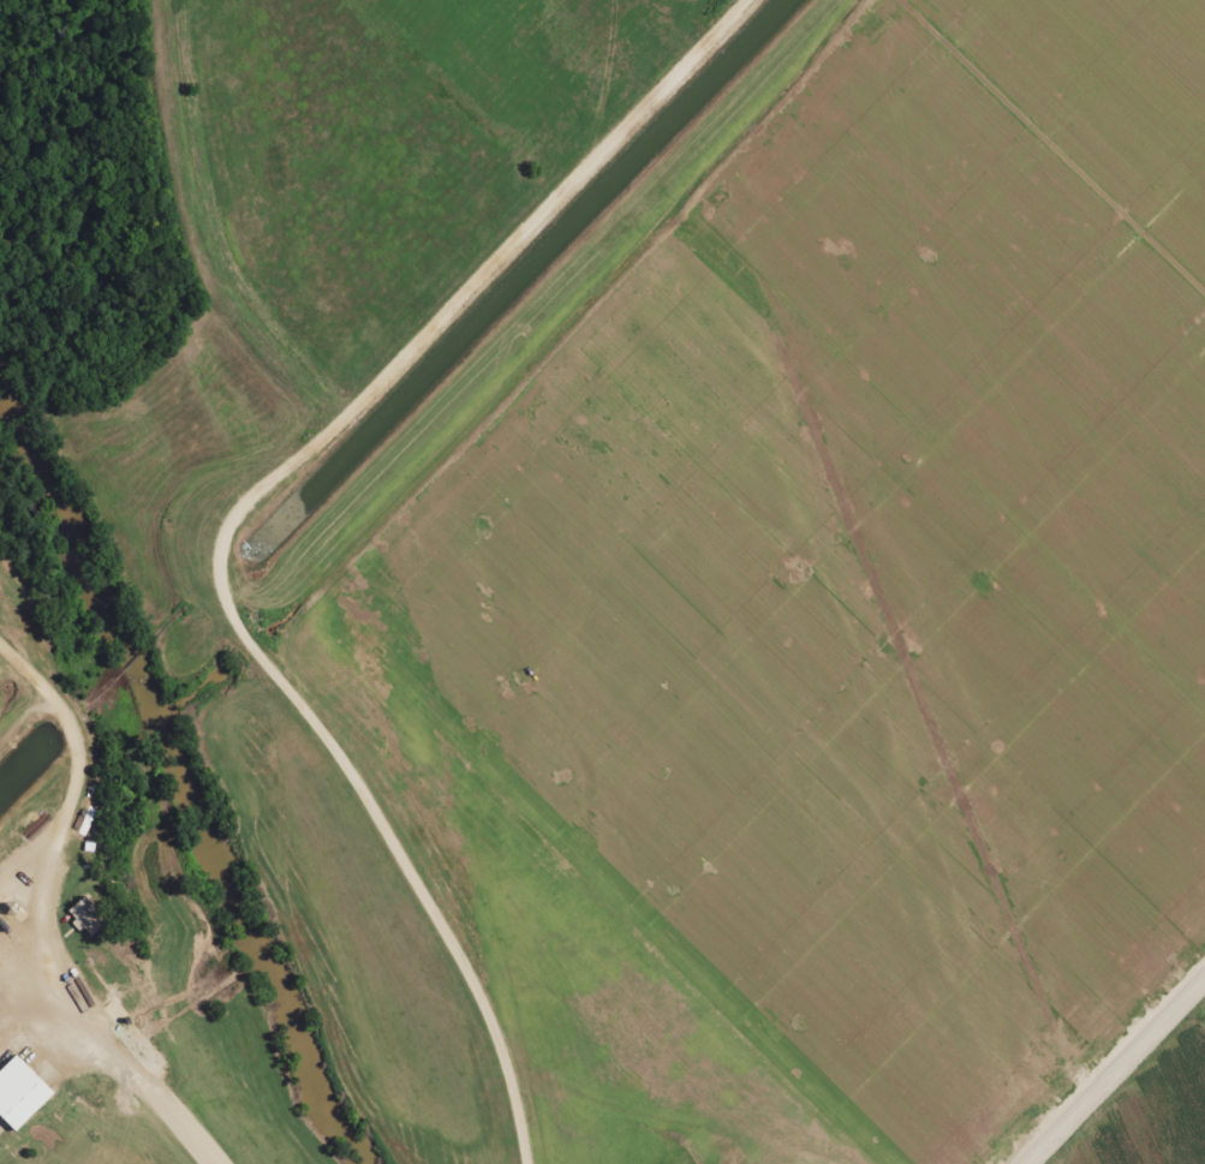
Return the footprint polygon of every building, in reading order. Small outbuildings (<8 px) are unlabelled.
[(90,939),(107,923),(82,897),(65,913),(90,939)] [(25,1055),(0,1080),(0,1111),(24,1135),(64,1093),(25,1055)]
